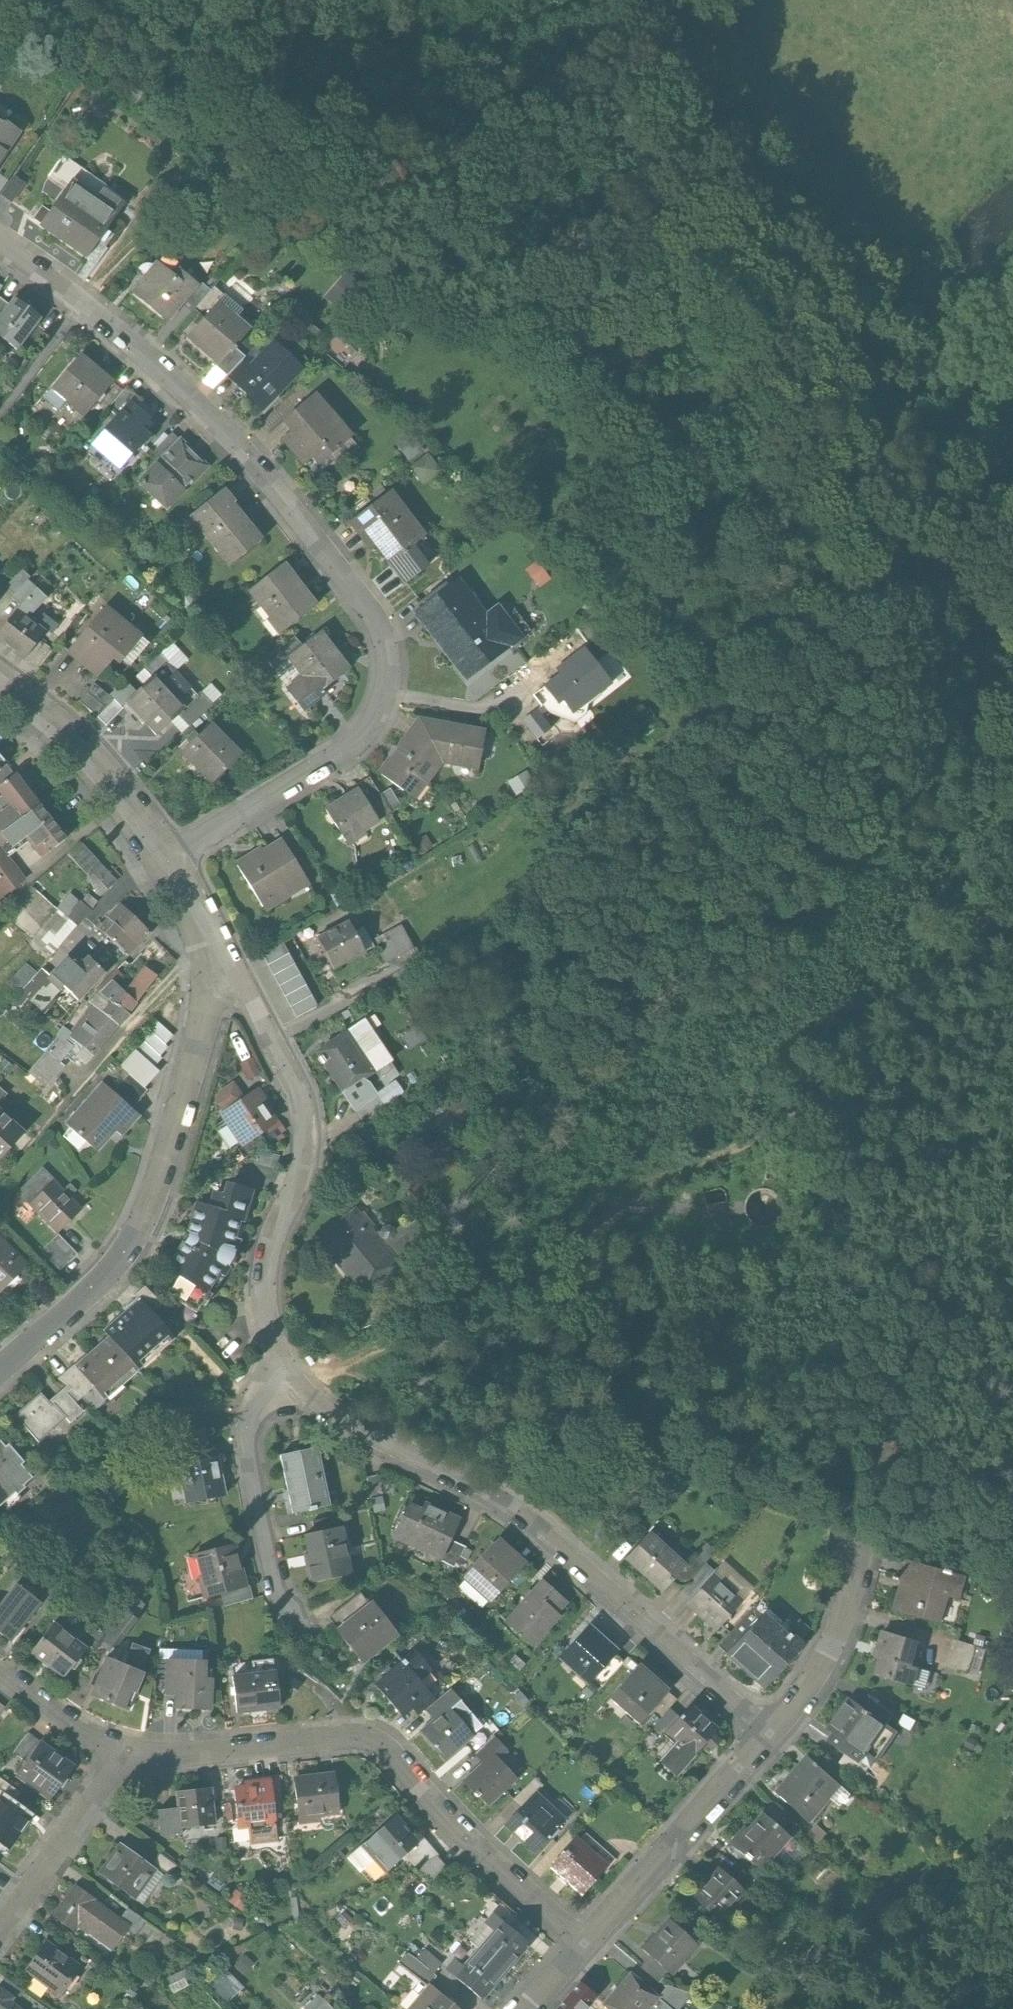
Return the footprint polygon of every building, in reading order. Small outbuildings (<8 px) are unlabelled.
[(19,133),(0,120),(0,160),(19,133)] [(0,193),(0,194),(11,202),(24,183),(13,175),(0,193)] [(100,197),(72,180),(40,225),(87,258),(126,203),(106,189),(100,197)] [(149,272),(133,291),(167,320),(185,298),(200,281),(198,279),(196,282),(182,270),(185,267),(167,252),(155,265),(151,263),(149,272)] [(200,281),(185,298),(195,306),(210,289),(200,281)] [(195,306),(192,310),(202,318),(217,302),(218,303),(224,295),(213,286),(210,289),(195,306)] [(0,295),(0,315),(10,303),(0,295)] [(15,296),(10,303),(0,315),(0,338),(17,351),(42,318),(15,296)] [(202,318),(186,337),(216,363),(218,365),(233,348),(245,335),(243,334),(248,328),(218,303),(217,302),(202,318)] [(271,345),(249,368),(250,368),(235,384),(236,384),(261,408),(297,369),(271,345)] [(233,348),(218,365),(216,363),(214,366),(225,376),(240,360),(243,357),(233,348)] [(83,354),(54,389),(87,415),(99,401),(116,381),(83,354)] [(240,360),(225,376),(235,386),(236,384),(235,384),(250,368),(249,368),(240,360)] [(116,381),(99,401),(107,408),(107,407),(124,388),(116,381)] [(124,388),(107,407),(117,415),(129,402),(138,410),(144,402),(126,386),(124,388)] [(349,437),(313,395),(294,411),(303,422),(284,438),(305,463),(313,456),(320,463),(330,454),(349,437)] [(138,410),(129,402),(117,415),(96,439),(105,447),(101,451),(121,468),(139,449),(140,450),(153,436),(148,431),(154,424),(138,410)] [(169,434),(152,451),(162,460),(178,443),(169,434)] [(349,437),(330,454),(338,464),(358,446),(349,437)] [(162,460),(141,482),(154,495),(158,490),(170,502),(207,464),(181,440),(178,443),(162,460)] [(223,489),(190,516),(208,540),(219,531),(240,557),(261,540),(231,504),(233,502),(223,489)] [(387,492),(350,521),(359,533),(364,530),(388,562),(417,540),(407,526),(411,523),(387,492)] [(283,564),(249,591),(269,617),(265,620),(276,635),(311,608),(292,584),(296,581),(283,564)] [(22,569),(5,588),(13,596),(28,580),(31,577),(22,569)] [(13,596),(9,600),(19,609),(37,590),(38,589),(28,580),(13,596)] [(450,585),(414,613),(425,626),(429,623),(458,660),(453,663),(466,680),(508,648),(485,617),(478,622),(450,585)] [(17,612),(17,611),(0,634),(0,642),(24,660),(45,632),(26,619),(46,598),(37,590),(19,609),(17,612)] [(137,643),(101,613),(82,636),(92,645),(86,652),(106,669),(117,656),(123,660),(137,643)] [(300,648),(286,658),(287,659),(302,679),(295,684),(298,688),(291,694),(304,711),(325,694),(323,691),(348,671),(319,633),(300,648)] [(92,645),(82,636),(68,652),(79,661),(86,652),(92,645)] [(292,638),(264,660),(272,670),(287,659),(286,658),(300,648),(292,638)] [(575,662),(550,682),(556,690),(548,709),(568,718),(571,711),(609,682),(583,648),(571,657),(575,662)] [(161,688),(153,678),(125,702),(154,736),(197,698),(177,674),(161,688)] [(112,699),(94,684),(78,702),(97,717),(112,699)] [(549,729),(535,710),(523,719),(538,738),(549,729)] [(483,734),(419,722),(407,739),(439,762),(440,761),(477,768),(483,734)] [(239,758),(209,727),(175,759),(184,769),(192,761),(212,783),(239,758)] [(407,739),(380,775),(407,794),(418,779),(423,783),(439,762),(407,739)] [(15,776),(6,764),(0,772),(0,787),(15,776)] [(15,776),(0,787),(0,792),(5,798),(2,801),(9,810),(0,817),(0,836),(38,806),(15,776)] [(401,808),(390,790),(380,796),(391,814),(401,808)] [(358,791),(326,811),(346,843),(378,823),(358,791)] [(0,836),(0,851),(9,843),(12,847),(18,842),(22,847),(29,841),(41,857),(64,840),(38,806),(0,836)] [(116,882),(81,843),(67,855),(86,876),(91,872),(108,890),(116,882)] [(281,843),(252,862),(249,858),(235,867),(265,913),(287,898),(284,893),(305,879),(281,843)] [(6,857),(4,853),(0,856),(0,863),(17,886),(21,883),(13,873),(28,862),(21,853),(19,854),(16,849),(6,857)] [(17,886),(0,863),(0,899),(17,886)] [(108,890),(91,872),(86,876),(84,879),(101,896),(108,890)] [(97,902),(87,894),(81,903),(90,910),(97,902)] [(81,903),(80,902),(71,913),(81,921),(90,910),(81,903)] [(148,935),(121,908),(108,921),(134,948),(148,935)] [(59,911),(32,942),(50,958),(77,927),(59,911)] [(134,948),(108,921),(99,930),(127,955),(134,948)] [(347,922),(314,939),(331,973),(364,956),(347,922)] [(384,934),(372,942),(384,965),(395,959),(384,934)] [(264,953),(296,1015),(317,1004),(284,943),(264,953)] [(81,966),(70,956),(60,966),(61,967),(49,980),(59,989),(62,987),(77,1001),(102,973),(87,960),(81,966)] [(127,991),(122,987),(119,990),(113,985),(107,980),(96,990),(98,992),(125,1015),(154,978),(143,969),(127,991)] [(49,980),(40,971),(22,991),(41,1009),(59,989),(49,980)] [(115,972),(107,980),(113,985),(120,977),(115,972)] [(178,989),(165,988),(165,1004),(177,1004),(178,989)] [(125,1015),(98,992),(89,1003),(92,1006),(116,1027),(125,1015)] [(116,1027),(92,1006),(68,1038),(84,1050),(93,1057),(116,1027)] [(346,1033),(316,1054),(319,1059),(317,1060),(321,1066),(323,1065),(342,1094),(373,1073),(346,1033)] [(84,1050),(77,1059),(86,1066),(93,1057),(84,1050)] [(248,1079),(260,1074),(253,1058),(242,1062),(248,1079)] [(141,1071),(129,1060),(122,1068),(130,1075),(134,1079),(141,1071)] [(134,1079),(130,1075),(112,1093),(130,1110),(147,1092),(134,1079)] [(103,1084),(65,1123),(95,1152),(114,1132),(119,1137),(138,1118),(130,1110),(112,1093),(103,1084)] [(256,1092),(243,1101),(232,1086),(219,1095),(218,1105),(233,1126),(232,1131),(241,1144),(242,1146),(260,1134),(271,1126),(271,1122),(264,1112),(265,1106),(256,1092)] [(24,1134),(0,1113),(0,1160),(24,1134)] [(260,1134),(242,1146),(241,1144),(236,1148),(244,1160),(267,1144),(260,1134)] [(776,1161),(767,1159),(763,1179),(772,1181),(776,1161)] [(81,1209),(43,1170),(19,1194),(58,1233),(81,1209)] [(225,1198),(214,1195),(210,1210),(197,1207),(188,1238),(169,1270),(179,1276),(168,1295),(176,1301),(175,1303),(197,1314),(202,1306),(205,1308),(212,1296),(209,1294),(209,1293),(207,1292),(218,1273),(224,1276),(233,1261),(238,1243),(233,1242),(239,1221),(243,1222),(251,1193),(228,1187),(225,1198)] [(718,1188),(702,1193),(703,1206),(726,1203),(724,1190),(718,1188)] [(780,1215),(782,1208),(780,1200),(776,1194),(770,1190),(762,1189),(755,1190),(749,1194),(745,1201),(743,1208),(745,1216),(749,1222),(755,1226),(763,1227),(770,1226),(776,1222),(780,1215)] [(372,1246),(350,1218),(355,1213),(354,1211),(318,1240),(330,1255),(333,1252),(353,1277),(350,1280),(362,1295),(398,1266),(378,1241),(372,1246)] [(59,1234),(42,1251),(61,1270),(78,1253),(59,1234)] [(0,1240),(0,1288),(24,1265),(0,1240)] [(162,1305),(144,1287),(134,1295),(138,1300),(139,1300),(151,1314),(162,1305)] [(151,1314),(139,1300),(138,1300),(103,1331),(108,1337),(133,1365),(154,1347),(159,1352),(173,1340),(151,1314)] [(76,1365),(75,1366),(93,1387),(100,1395),(133,1366),(133,1365),(108,1337),(76,1365)] [(93,1387),(75,1366),(76,1365),(75,1364),(58,1379),(81,1397),(93,1387)] [(51,1406),(41,1394),(15,1416),(38,1443),(56,1427),(53,1423),(63,1414),(71,1423),(83,1412),(66,1393),(51,1406)] [(7,1502),(9,1504),(27,1489),(25,1486),(34,1478),(23,1466),(27,1463),(10,1444),(7,1447),(0,1439),(0,1508),(7,1502)] [(210,1446),(188,1450),(190,1463),(213,1458),(210,1446)] [(312,1451),(281,1457),(294,1514),(312,1511),(312,1512),(317,1511),(317,1509),(331,1507),(324,1477),(318,1478),(312,1451)] [(190,1463),(181,1464),(189,1503),(225,1496),(217,1458),(213,1458),(190,1463)] [(458,1521),(426,1506),(422,1513),(409,1507),(394,1538),(411,1545),(413,1541),(443,1554),(458,1521)] [(339,1529),(305,1537),(309,1556),(306,1557),(311,1584),(349,1576),(339,1529)] [(685,1567),(649,1534),(627,1559),(663,1591),(679,1573),(685,1567)] [(521,1568),(494,1543),(462,1577),(490,1602),(521,1568)] [(234,1545),(202,1554),(208,1577),(203,1579),(208,1597),(222,1593),(246,1587),(234,1545)] [(705,1565),(696,1556),(686,1567),(685,1567),(679,1573),(689,1582),(705,1565)] [(965,1578),(912,1562),(907,1580),(909,1580),(905,1593),(904,1592),(898,1611),(939,1623),(947,1596),(959,1600),(965,1578)] [(741,1604),(711,1578),(688,1603),(718,1629),(741,1604)] [(543,1581),(507,1623),(523,1637),(534,1624),(545,1634),(560,1616),(555,1612),(564,1601),(568,1605),(568,1603),(543,1581)] [(0,1607),(0,1632),(10,1640),(40,1603),(17,1585),(1,1606),(0,1607)] [(246,1587),(222,1593),(226,1607),(253,1599),(250,1587),(246,1588),(246,1587)] [(357,1618),(338,1633),(361,1663),(375,1652),(374,1650),(384,1643),(385,1644),(396,1635),(373,1605),(357,1618)] [(754,1605),(718,1646),(727,1654),(764,1614),(754,1605)] [(357,1618),(347,1606),(328,1620),(338,1633),(357,1618)] [(800,1646),(764,1614),(727,1654),(765,1688),(778,1674),(776,1672),(800,1646)] [(87,1649),(54,1624),(33,1652),(66,1677),(87,1649)] [(617,1652),(589,1628),(561,1659),(589,1683),(592,1680),(615,1654),(617,1652)] [(917,1642),(883,1633),(877,1658),(881,1659),(876,1677),(913,1687),(917,1669),(910,1667),(917,1642)] [(977,1648),(956,1642),(948,1668),(969,1674),(977,1648)] [(415,1653),(375,1687),(399,1716),(409,1707),(427,1693),(418,1682),(431,1672),(415,1653)] [(615,1654),(592,1680),(602,1688),(625,1663),(615,1654)] [(143,1672),(106,1658),(106,1659),(108,1659),(93,1696),(130,1710),(137,1692),(135,1691),(143,1672)] [(205,1664),(171,1663),(170,1685),(181,1685),(181,1711),(211,1712),(212,1683),(204,1683),(205,1664)] [(257,1678),(236,1680),(239,1714),(282,1710),(278,1677),(277,1677),(275,1663),(256,1665),(257,1678)] [(667,1692),(637,1666),(603,1705),(620,1721),(625,1715),(638,1726),(649,1712),(667,1692)] [(449,1691),(430,1707),(439,1718),(449,1710),(450,1711),(460,1703),(449,1691)] [(667,1692),(649,1712),(658,1720),(667,1711),(676,1701),(667,1692)] [(427,1693),(409,1707),(417,1716),(434,1702),(427,1693)] [(864,1709),(849,1699),(848,1700),(849,1701),(829,1729),(828,1728),(827,1729),(834,1734),(828,1742),(847,1755),(860,1764),(861,1762),(866,1755),(865,1754),(885,1726),(886,1726),(887,1725),(864,1709)] [(893,1716),(870,1700),(864,1709),(887,1725),(893,1716)] [(715,1731),(688,1708),(677,1720),(666,1733),(679,1744),(667,1759),(680,1770),(715,1731)] [(439,1718),(421,1734),(435,1749),(436,1748),(446,1759),(472,1736),(450,1711),(449,1710),(439,1718)] [(658,1720),(650,1730),(661,1739),(666,1733),(677,1720),(667,1711),(658,1720)] [(501,1747),(493,1738),(474,1754),(483,1764),(491,1756),(501,1747)] [(73,1767),(40,1744),(16,1778),(17,1779),(19,1777),(29,1785),(32,1781),(52,1795),(73,1767)] [(501,1747),(491,1756),(498,1763),(508,1755),(501,1747)] [(860,1764),(847,1755),(840,1765),(860,1778),(869,1767),(861,1762),(860,1764)] [(498,1763),(491,1756),(483,1764),(463,1783),(477,1799),(479,1797),(488,1808),(516,1781),(498,1763)] [(842,1787),(808,1757),(776,1794),(809,1823),(842,1787)] [(335,1774),(295,1779),(299,1818),(339,1813),(335,1774)] [(271,1782),(254,1784),(255,1789),(236,1791),(240,1824),(276,1820),(271,1782)] [(211,1790),(179,1794),(180,1809),(160,1811),(162,1836),(184,1834),(183,1829),(215,1825),(211,1790)] [(1,1796),(0,1798),(0,1843),(9,1849),(22,1831),(18,1828),(28,1815),(1,1796)] [(548,1810),(533,1796),(505,1827),(535,1854),(561,1826),(546,1813),(548,1810)] [(804,1849),(764,1814),(749,1831),(745,1827),(729,1844),(744,1857),(759,1871),(760,1870),(776,1851),(790,1864),(804,1849)] [(415,1847),(400,1830),(403,1827),(395,1819),(364,1847),(387,1874),(407,1856),(416,1848),(415,1847)] [(438,1857),(423,1840),(415,1847),(416,1848),(407,1856),(417,1867),(438,1857)] [(605,1867),(575,1842),(552,1869),(582,1895),(605,1867)] [(156,1870),(124,1847),(103,1876),(135,1899),(156,1870)] [(161,1853),(157,1861),(172,1870),(176,1862),(161,1853)] [(744,1857),(734,1869),(753,1886),(764,1873),(760,1870),(759,1871),(744,1857)] [(743,1893),(718,1871),(694,1897),(720,1920),(743,1893)] [(121,1921),(95,1903),(96,1901),(77,1888),(55,1918),(74,1932),(79,1925),(115,1951),(128,1934),(131,1929),(121,1921)] [(148,1924),(129,1910),(121,1921),(131,1929),(128,1934),(136,1940),(148,1924)] [(502,1924),(492,1916),(485,1925),(494,1933),(502,1924)] [(697,1945),(672,1922),(646,1952),(651,1956),(669,1972),(680,1959),(683,1961),(697,1945)] [(528,1946),(502,1924),(494,1933),(479,1951),(505,1973),(528,1946)] [(82,1970),(46,1944),(26,1971),(62,1997),(82,1970)] [(505,1973),(479,1951),(463,1970),(456,1978),(482,2000),(505,1973)] [(441,1966),(425,1952),(416,1961),(419,1964),(433,1976),(441,1966)] [(669,1972),(651,1956),(641,1968),(659,1984),(669,1972)] [(416,1961),(416,1962),(408,1971),(425,1985),(433,1976),(419,1964),(416,1961)] [(463,1970),(454,1962),(447,1970),(456,1978),(463,1970)] [(229,2000),(245,1985),(229,1968),(213,1983),(229,2000)] [(629,1976),(605,2006),(608,2008),(649,2008),(657,1999),(629,1976)] [(580,1987),(570,1998),(568,1996),(563,2002),(566,2004),(561,2008),(586,2008),(595,1998),(580,1987)] [(438,1997),(429,1989),(421,1998),(430,2005),(438,1997)] [(0,1990),(0,2008),(18,2008),(16,2007),(19,2003),(0,1990)] [(438,1997),(430,2005),(427,2008),(451,2008),(438,1997)]
